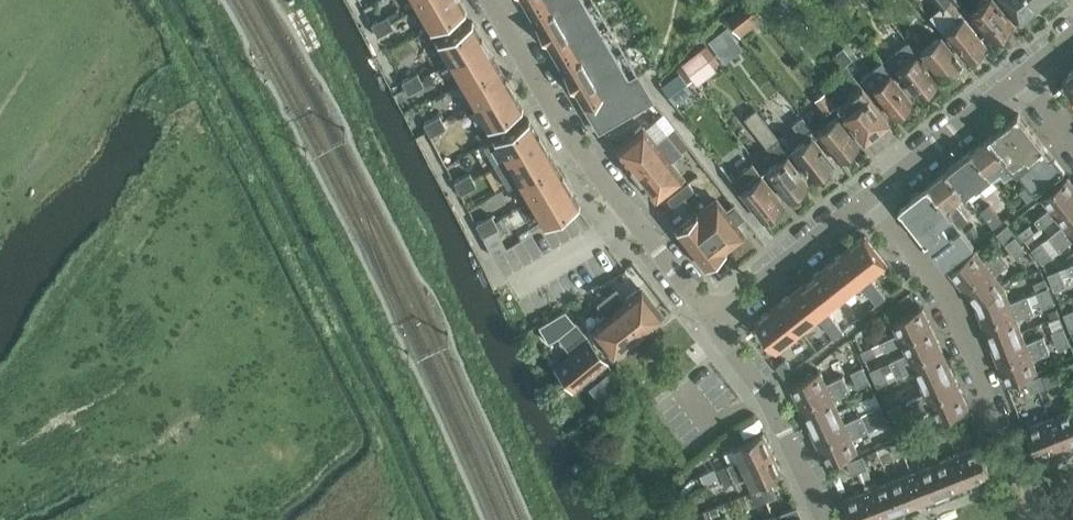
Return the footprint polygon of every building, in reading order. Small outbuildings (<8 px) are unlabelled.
[(429,27),(433,25),(434,25),(460,10),(464,7),(459,0),(429,0),(417,7),(429,27)] [(528,11),(547,0),(522,0),(528,11)] [(542,35),(588,8),(583,0),(547,0),(528,11),(537,26),(537,27),(542,35)] [(728,11),(739,31),(764,18),(755,0),(748,0),(728,11)] [(985,44),(950,0),(949,0),(940,8),(930,15),(964,59),(967,57),(970,57),(974,55),(974,52),(985,44)] [(1012,22),(994,0),(982,0),(968,11),(990,39),(993,37),(996,37),(1001,33),(1002,30),(1012,22)] [(1030,0),(999,0),(1015,20),(1023,14),(1027,13),(1031,11),(1032,7),(1034,5),(1030,0)] [(547,44),(547,43),(556,59),(602,32),(588,8),(542,35),(547,44)] [(460,10),(434,25),(433,25),(441,39),(437,41),(450,62),(484,42),(471,21),(468,23),(460,10)] [(394,27),(387,15),(379,19),(386,32),(394,27)] [(371,24),(378,36),(386,32),(379,19),(371,24)] [(616,56),(602,32),(556,59),(565,74),(564,74),(569,83),(616,56)] [(919,53),(939,79),(942,77),(945,77),(950,73),(951,70),(961,62),(940,36),(919,53)] [(937,80),(907,41),(886,58),(916,96),(926,89),(930,90),(935,86),(935,82),(937,80)] [(496,63),(484,42),(450,62),(462,83),(496,63)] [(706,44),(681,63),(682,64),(692,78),(696,83),(716,69),(713,65),(719,61),(706,44)] [(574,92),(575,91),(584,106),(629,79),(616,56),(569,83),(574,92)] [(860,78),(869,89),(891,116),(900,109),(904,109),(909,104),(910,101),(912,100),(880,61),(860,78)] [(508,84),(496,63),(462,83),(474,104),(508,84)] [(682,64),(675,68),(686,83),(692,78),(682,64)] [(888,120),(854,78),(844,66),(834,73),(851,94),(835,106),(862,140),(888,120)] [(424,85),(418,73),(410,77),(416,89),(424,85)] [(584,106),(599,131),(652,100),(637,74),(629,79),(584,106)] [(402,81),(408,93),(416,89),(410,77),(402,81)] [(474,104),(486,125),(490,122),(498,136),(525,120),(517,107),(520,105),(508,84),(474,104)] [(816,102),(825,112),(834,105),(825,95),(816,102)] [(743,117),(766,147),(777,161),(764,172),(786,200),(788,198),(791,199),(796,195),(796,192),(807,184),(784,155),(788,153),(753,109),(743,117)] [(1014,168),(1028,185),(1036,195),(1065,172),(1019,113),(990,137),(990,138),(1014,168)] [(446,127),(440,115),(432,119),(438,131),(446,127)] [(848,150),(858,143),(836,115),(815,131),(837,159),(839,158),(842,158),(848,153),(848,150)] [(801,117),(794,122),(792,124),(800,134),(799,135),(804,140),(789,152),(811,180),(813,178),(816,178),(822,174),(823,171),(832,163),(812,138),(816,135),(810,126),(809,127),(801,117)] [(525,120),(498,136),(485,144),(497,165),(507,159),(506,159),(540,139),(528,118),(525,120)] [(424,123),(430,135),(438,131),(432,119),(424,123)] [(667,135),(657,143),(645,127),(616,150),(631,169),(632,169),(635,174),(674,143),(667,135)] [(990,138),(973,151),(991,175),(1001,167),(1006,174),(1014,168),(990,138)] [(507,159),(518,179),(552,159),(540,139),(506,159),(507,159)] [(638,179),(653,198),(654,198),(682,175),(671,160),(681,152),(674,143),(635,174),(639,178),(638,179)] [(947,170),(948,171),(966,194),(976,186),(978,188),(992,176),(991,175),(973,151),(972,151),(947,170)] [(518,179),(530,200),(564,180),(552,159),(518,179)] [(783,202),(752,163),(731,180),(761,219),(764,217),(767,217),(773,213),(773,210),(783,202)] [(948,171),(930,185),(962,225),(969,220),(956,203),(966,194),(948,171)] [(476,185),(470,173),(462,177),(468,189),(476,185)] [(454,181),(460,193),(468,189),(462,177),(454,181)] [(1072,203),(1072,183),(1068,177),(1042,197),(1051,208),(1035,220),(1041,228),(1057,216),(1072,203)] [(530,200),(543,222),(577,202),(564,180),(530,200)] [(694,189),(688,182),(677,190),(683,197),(694,189)] [(962,225),(930,185),(930,184),(900,207),(947,266),(976,243),(968,233),(967,233),(961,226),(962,225)] [(1028,185),(1020,191),(1028,202),(1036,195),(1028,185)] [(683,197),(677,190),(667,198),(672,206),(683,197)] [(734,204),(734,205),(725,211),(716,200),(698,214),(724,248),(742,233),(735,223),(744,217),(734,204)] [(1072,230),(1072,203),(1057,216),(1065,225),(1049,237),(1055,244),(1072,230)] [(981,212),(994,229),(1003,222),(990,205),(981,212)] [(697,214),(677,230),(704,264),(724,248),(698,214),(697,214)] [(498,227),(492,215),(484,219),(490,231),(498,227)] [(502,217),(495,220),(499,228),(506,224),(502,217)] [(476,223),(482,236),(490,231),(484,219),(476,223)] [(998,233),(1011,250),(1022,242),(1008,225),(998,233)] [(1036,232),(1030,225),(1019,233),(1026,240),(1036,232)] [(975,227),(968,233),(976,243),(983,238),(975,227)] [(1055,244),(1060,250),(1061,251),(1072,241),(1072,230),(1055,244)] [(865,279),(887,261),(866,235),(844,252),(865,279)] [(1022,242),(1011,250),(1017,257),(1027,249),(1022,242)] [(1049,249),(1043,242),(1033,250),(1039,257),(1049,249)] [(1050,257),(1060,250),(1055,244),(1039,257),(1046,266),(1047,269),(1054,264),(1050,257)] [(950,270),(964,288),(1005,256),(999,249),(984,261),(976,250),(950,270)] [(865,279),(844,252),(822,269),(843,295),(865,279)] [(964,288),(976,303),(1005,287),(995,274),(1010,262),(1005,256),(964,288)] [(843,295),(822,269),(801,285),(822,312),(843,295)] [(1049,273),(1052,282),(1064,277),(1061,269),(1049,273)] [(1072,274),(1052,282),(1055,290),(1072,283),(1072,277),(1072,274)] [(869,276),(861,283),(869,293),(878,286),(869,276)] [(1046,278),(1033,283),(1037,292),(1049,287),(1046,278)] [(822,312),(801,285),(780,302),(801,329),(822,312)] [(878,286),(869,293),(877,304),(886,297),(878,286)] [(976,303),(983,322),(1052,296),(1049,287),(1037,292),(1011,302),(1005,287),(976,303)] [(639,288),(624,300),(616,290),(607,296),(638,335),(642,331),(643,332),(662,317),(639,288)] [(638,335),(607,296),(599,303),(607,314),(591,326),(614,354),(633,339),(638,335)] [(983,322),(991,342),(1022,330),(1017,318),(1055,304),(1052,296),(983,322)] [(758,319),(779,346),(801,329),(780,302),(758,319)] [(865,358),(902,341),(932,328),(923,308),(893,322),(898,334),(881,342),(862,350),(865,358)] [(1063,312),(1066,320),(1072,318),(1072,309),(1063,312)] [(827,310),(818,316),(826,327),(835,320),(827,310)] [(564,332),(558,336),(571,352),(554,366),(573,389),(607,362),(570,315),(558,324),(564,332)] [(835,320),(826,327),(834,337),(843,330),(835,320)] [(870,370),(874,377),(886,372),(894,368),(941,347),(932,328),(902,341),(907,353),(882,364),(870,370)] [(991,342),(998,362),(1047,344),(1055,341),(1068,336),(1065,328),(1026,343),(1022,330),(991,342)] [(1068,336),(1055,341),(1058,349),(1071,345),(1068,336)] [(1047,344),(998,362),(1006,383),(1037,372),(1032,359),(1050,352),(1047,344)] [(914,369),(920,381),(950,367),(941,347),(894,368),(898,377),(914,369)] [(777,365),(786,376),(794,369),(786,358),(777,365)] [(864,367),(852,372),(855,380),(855,381),(867,375),(864,367)] [(912,408),(912,409),(959,387),(950,367),(920,381),(925,393),(899,405),(888,409),(892,417),(903,412),(912,408)] [(1056,368),(1042,374),(1047,386),(1061,380),(1056,368)] [(791,386),(800,406),(847,384),(844,376),(826,384),(821,372),(791,386)] [(886,372),(874,377),(878,386),(890,380),(886,372)] [(607,373),(591,386),(600,398),(616,385),(607,373)] [(1042,374),(1033,378),(1038,390),(1047,386),(1042,374)] [(871,383),(867,375),(855,381),(859,388),(871,383)] [(1038,390),(1033,378),(1025,381),(1030,393),(1038,390)] [(800,406),(809,426),(839,412),(834,400),(851,392),(847,384),(800,406)] [(959,387),(912,409),(916,417),(933,409),(938,421),(968,407),(959,387)] [(876,395),(857,404),(862,416),(881,407),(876,395)] [(809,426),(818,445),(885,415),(881,407),(845,424),(839,412),(809,426)] [(1049,418),(1060,447),(1072,442),(1072,413),(1071,409),(1049,418)] [(892,417),(895,425),(906,420),(903,413),(892,417)] [(885,415),(818,445),(827,465),(858,452),(852,440),(889,423),(885,415)] [(1060,447),(1049,418),(1026,427),(1038,456),(1060,447)] [(953,420),(944,424),(949,435),(957,432),(953,420)] [(949,435),(944,424),(936,427),(941,438),(949,435)] [(922,432),(908,438),(912,450),(926,444),(922,432)] [(718,468),(722,476),(773,453),(763,433),(735,445),(741,457),(718,468)] [(908,438),(899,441),(904,453),(912,450),(908,438)] [(904,453),(899,441),(891,444),(896,456),(904,453)] [(979,445),(956,454),(968,484),(991,475),(979,445)] [(773,453),(722,476),(726,484),(748,474),(754,485),(782,473),(773,453)] [(956,454),(934,463),(946,493),(968,484),(956,454)] [(863,456),(854,459),(859,471),(867,468),(863,456)] [(859,471),(854,459),(846,462),(851,474),(859,471)] [(934,463),(911,472),(923,501),(946,493),(934,463)] [(717,466),(700,475),(705,484),(722,476),(718,468),(717,466)] [(911,472),(889,481),(901,510),(923,501),(911,472)] [(889,481),(866,490),(878,519),(901,510),(889,481)] [(773,483),(762,487),(767,499),(778,495),(773,483)] [(767,499),(762,487),(752,491),(757,503),(767,499)] [(866,490),(844,499),(852,519),(876,519),(878,519),(866,490)] [(718,507),(710,510),(713,518),(721,515),(718,507)] [(774,516),(775,519),(804,519),(801,514),(797,507),(774,516)]
